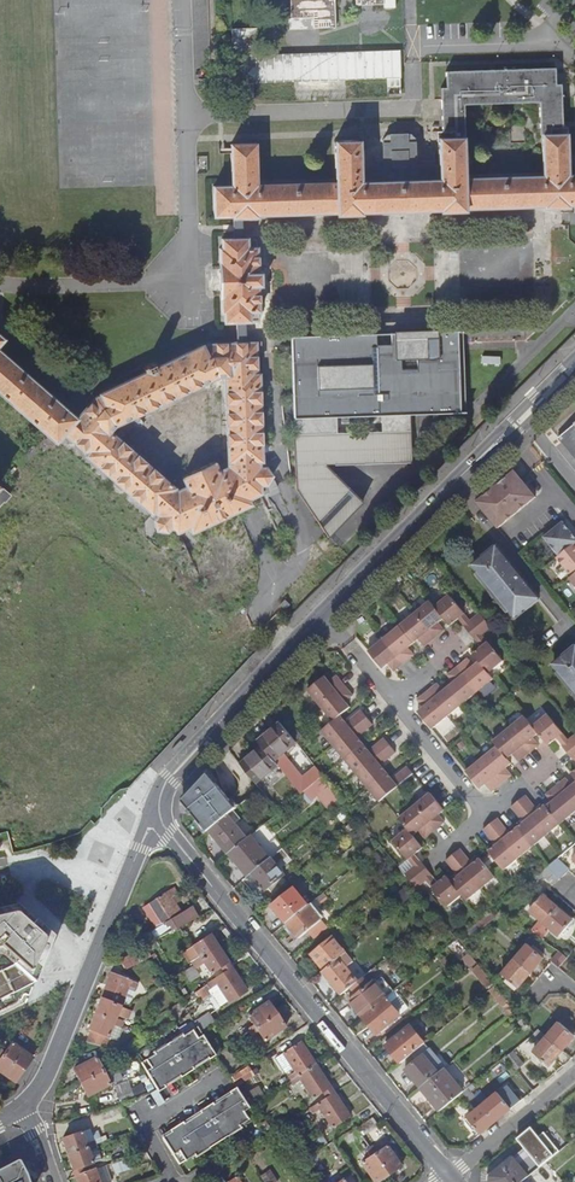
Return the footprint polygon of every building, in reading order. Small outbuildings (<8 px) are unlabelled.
[(290,19),(310,18),(311,29),(333,28),(332,0),(328,0),(327,0),(289,0),(290,19)] [(382,4),(382,8),(394,8),(393,0),(381,0),(382,4)] [(311,29),(310,18),(290,19),(285,20),(285,31),(311,30),(311,29)] [(254,29),(228,30),(229,56),(234,56),(235,84),(236,84),(248,83),(293,81),(345,79),(385,78),(399,77),(397,49),(358,51),(255,55),(254,29)] [(55,442),(63,434),(87,455),(85,457),(151,514),(153,513),(157,517),(153,522),(155,531),(166,532),(170,528),(175,533),(177,533),(188,528),(190,533),(251,503),(248,499),(260,493),(260,485),(265,485),(272,476),(265,467),(259,467),(259,461),(262,461),(259,375),(256,375),(255,343),(244,343),(243,322),(259,321),(257,287),(260,287),(260,273),(257,273),(256,237),(241,237),(240,218),(257,218),(257,215),(335,212),(335,215),(341,215),(345,217),(351,217),(355,214),(361,214),(361,212),(439,208),(439,211),(445,211),(449,214),(457,213),(460,210),(465,210),(465,208),(543,205),(543,208),(569,207),(568,204),(574,204),(574,174),(567,174),(565,133),(561,133),(559,84),(554,84),(553,68),(443,72),(444,88),(439,88),(440,121),(441,164),(414,165),(414,138),(409,134),(385,134),(382,138),(383,166),(359,167),(358,140),(334,141),(335,182),(256,185),(255,144),(230,145),(231,186),(212,186),(213,217),(231,217),(233,220),(234,239),(221,239),(221,249),(219,250),(221,313),(223,313),(223,322),(235,322),(236,343),(208,344),(203,346),(201,345),(156,366),(154,361),(152,362),(151,361),(143,365),(144,367),(142,368),(143,372),(98,394),(99,395),(94,398),(76,418),(0,352),(0,394),(55,442)] [(399,97),(399,77),(385,78),(386,97),(399,97)] [(345,91),(345,79),(293,81),(294,93),(299,93),(311,92),(329,92),(345,91)] [(237,100),(249,99),(248,88),(248,83),(236,84),(237,100)] [(311,92),(299,93),(300,102),(311,102),(311,98),(311,92)] [(328,536),(362,501),(331,471),(325,477),(324,462),(334,461),(334,463),(411,460),(410,413),(465,411),(461,330),(390,333),(390,346),(375,346),(375,333),(360,334),(291,337),(297,489),(328,536)] [(560,438),(574,457),(574,426),(560,438)] [(515,473),(477,505),(498,530),(536,499),(515,473)] [(3,500),(4,501),(9,495),(0,488),(0,504),(3,500)] [(563,523),(544,539),(560,557),(557,559),(572,578),(570,580),(574,586),(574,538),(563,523)] [(496,549),(473,568),(516,620),(539,601),(496,549)] [(429,601),(369,651),(383,669),(389,664),(395,671),(415,655),(409,648),(418,640),(424,647),(444,631),(439,624),(444,620),(450,626),(464,614),(448,595),(433,607),(429,601)] [(479,614),(463,626),(475,641),(491,628),(479,614)] [(503,662),(488,643),(473,655),(479,661),(473,666),(468,660),(448,676),(454,683),(444,691),(439,685),(419,701),(424,707),(419,712),(434,729),(494,680),(489,674),(503,662)] [(554,667),(574,692),(574,650),(554,667)] [(325,678),(308,692),(333,722),(322,732),(380,802),(398,787),(341,717),(351,709),(346,703),(353,697),(337,678),(330,683),(325,678)] [(361,712),(350,721),(362,736),(373,726),(361,712)] [(467,773),(481,790),(487,786),(493,792),(512,776),(506,769),(512,764),(509,760),(514,755),(519,762),(539,745),(534,739),(539,734),(548,745),(563,734),(548,716),(534,727),(525,717),(495,743),(498,747),(467,773)] [(297,745),(281,724),(259,743),(263,748),(276,763),(285,754),(297,745)] [(562,745),(574,759),(574,735),(562,745)] [(385,740),(373,750),(385,764),(397,755),(385,740)] [(276,763),(263,748),(241,767),(250,778),(256,785),(279,766),(276,763)] [(311,789),(324,778),(316,768),(305,778),(285,754),(276,763),(279,766),(303,795),(311,789)] [(183,802),(209,833),(210,832),(233,814),(236,811),(237,810),(225,795),(221,790),(224,788),(216,767),(183,802)] [(407,767),(395,777),(402,785),(413,775),(407,767)] [(343,801),(324,778),(311,789),(330,812),(343,801)] [(507,870),(574,814),(574,783),(572,785),(566,778),(546,795),(553,803),(547,807),(546,805),(491,851),(507,870)] [(393,841),(408,859),(423,847),(413,835),(419,830),(425,838),(444,822),(438,814),(444,809),(431,793),(400,818),(408,829),(393,841)] [(537,808),(526,796),(512,808),(522,820),(537,808)] [(249,840),(237,825),(243,820),(236,811),(233,814),(210,832),(230,856),(231,855),(249,840)] [(510,831),(499,819),(486,830),(496,842),(510,831)] [(371,834),(365,827),(360,830),(367,838),(371,834)] [(271,861),(251,838),(249,840),(231,855),(250,878),(271,861)] [(286,877),(281,870),(286,865),(286,866),(293,861),(283,850),(271,861),(250,878),(245,881),(255,892),(264,885),(269,891),(271,889),(276,896),(289,885),(284,879),(286,877)] [(461,851),(447,863),(457,875),(471,864),(461,851)] [(324,856),(321,852),(312,859),(315,863),(324,856)] [(462,896),(467,902),(495,879),(480,860),(452,883),(447,877),(432,890),(447,908),(462,896)] [(569,872),(558,860),(536,877),(543,885),(547,881),(554,887),(569,872)] [(420,862),(404,874),(416,889),(432,877),(420,862)] [(310,907),(294,888),(272,907),(287,925),(310,907)] [(199,919),(193,909),(183,916),(172,899),(177,896),(174,890),(150,906),(163,927),(155,931),(152,934),(157,942),(199,919)] [(544,896),(531,912),(561,937),(574,921),(544,896)] [(325,904),(320,898),(310,907),(287,925),(300,940),(322,921),(315,913),(325,904)] [(163,927),(150,906),(142,911),(155,931),(163,927)] [(0,911),(0,949),(2,949),(17,964),(34,985),(53,938),(17,907),(0,911)] [(352,911),(339,922),(346,930),(358,919),(352,911)] [(220,950),(211,937),(193,948),(200,959),(192,964),(194,967),(220,950)] [(334,939),(314,957),(326,971),(340,960),(346,955),(347,954),(334,939)] [(157,943),(149,948),(152,953),(160,948),(157,943)] [(504,977),(520,990),(545,960),(529,947),(504,977)] [(200,959),(193,948),(183,954),(190,965),(192,964),(200,959)] [(1,973),(2,974),(14,967),(13,967),(17,964),(2,949),(0,949),(0,973),(1,973)] [(146,949),(120,963),(125,973),(151,959),(146,949)] [(229,964),(220,950),(194,967),(197,971),(204,965),(211,976),(221,969),(229,964)] [(326,971),(324,973),(342,996),(352,988),(359,983),(347,970),(354,964),(346,955),(340,960),(326,971)] [(477,964),(470,955),(465,960),(472,969),(477,964)] [(12,995),(13,996),(34,985),(17,964),(13,967),(14,967),(2,974),(12,995)] [(233,970),(229,964),(221,969),(226,975),(233,970)] [(199,974),(197,971),(194,967),(178,977),(182,981),(186,978),(189,982),(199,974)] [(233,970),(226,975),(197,993),(203,1003),(215,995),(224,1008),(247,993),(233,970)] [(2,974),(1,973),(0,973),(0,1001),(12,995),(2,974)] [(121,1009),(129,988),(136,991),(138,987),(111,975),(101,1001),(121,1009)] [(383,978),(376,984),(388,998),(395,992),(383,978)] [(376,984),(375,982),(370,986),(364,979),(359,983),(352,988),(359,996),(351,1002),(364,1018),(387,999),(388,998),(376,984)] [(517,1011),(497,987),(490,992),(510,1017),(517,1011)] [(387,999),(364,1018),(378,1035),(410,1009),(395,992),(388,998),(387,999)] [(101,1001),(95,1016),(123,1027),(124,1023),(117,1021),(118,1017),(128,1021),(132,1012),(121,1009),(101,1001)] [(278,1016),(268,1003),(248,1018),(255,1028),(250,1032),(251,1034),(278,1016)] [(216,1024),(210,1015),(195,1024),(197,1029),(201,1034),(216,1024)] [(123,1027),(95,1016),(89,1032),(93,1033),(89,1043),(105,1048),(109,1038),(116,1041),(119,1040),(123,1030),(122,1029),(123,1027)] [(267,1043),(287,1028),(278,1016),(251,1034),(255,1038),(260,1034),(267,1043)] [(530,1028),(523,1020),(519,1023),(525,1032),(530,1028)] [(536,1054),(551,1067),(574,1039),(574,1036),(561,1024),(536,1054)] [(426,1044),(412,1027),(388,1047),(402,1064),(426,1044)] [(155,1056),(141,1065),(159,1093),(166,1089),(161,1082),(169,1077),(176,1073),(181,1079),(194,1071),(189,1065),(197,1060),(205,1055),(209,1062),(216,1057),(201,1034),(197,1029),(183,1038),(182,1036),(154,1054),(155,1056)] [(291,1083),(315,1067),(301,1044),(275,1060),(285,1075),(293,1070),(295,1074),(288,1078),(291,1083)] [(446,1069),(426,1044),(402,1064),(422,1089),(446,1069)] [(24,1072),(33,1060),(12,1045),(6,1054),(1,1050),(0,1051),(0,1059),(2,1060),(0,1063),(0,1074),(15,1085),(24,1072)] [(525,1064),(515,1052),(508,1058),(518,1070),(525,1064)] [(189,1065),(194,1071),(209,1062),(205,1055),(197,1060),(189,1065)] [(102,1071),(97,1059),(75,1071),(82,1085),(110,1071),(109,1068),(102,1071)] [(330,1090),(315,1067),(291,1083),(294,1087),(301,1082),(313,1101),(323,1095),(330,1090)] [(123,1082),(116,1068),(110,1071),(82,1085),(90,1099),(123,1082)] [(465,1093),(446,1069),(422,1089),(441,1112),(463,1095),(465,1093)] [(523,1076),(520,1072),(512,1079),(514,1082),(523,1076)] [(161,1082),(166,1089),(181,1079),(176,1073),(169,1077),(161,1082)] [(535,1091),(523,1076),(514,1082),(527,1098),(535,1091)] [(509,1081),(500,1088),(514,1106),(523,1099),(509,1081)] [(122,1103),(135,1098),(130,1085),(117,1091),(122,1103)] [(174,1139),(165,1145),(179,1167),(194,1157),(195,1159),(240,1130),(239,1128),(254,1118),(249,1110),(236,1090),(229,1094),(233,1101),(216,1112),(212,1105),(199,1113),(203,1120),(187,1131),(182,1124),(169,1133),(174,1139)] [(334,1095),(330,1090),(323,1095),(326,1100),(334,1095)] [(513,1109),(501,1093),(483,1108),(469,1090),(465,1093),(463,1095),(477,1112),(465,1122),(474,1133),(477,1130),(481,1135),(513,1109)] [(229,1094),(212,1105),(216,1112),(233,1101),(229,1094)] [(349,1119),(334,1095),(326,1100),(310,1110),(313,1115),(320,1111),(332,1130),(349,1119)] [(117,1112),(101,1116),(103,1123),(119,1118),(117,1112)] [(199,1113),(182,1124),(187,1131),(203,1120),(199,1113)] [(377,1127),(372,1118),(356,1128),(362,1137),(377,1127)] [(273,1131),(267,1122),(260,1127),(267,1139),(279,1131),(277,1128),(273,1131)] [(538,1125),(518,1141),(526,1150),(492,1178),(491,1181),(524,1181),(561,1152),(538,1125)] [(91,1132),(62,1142),(68,1158),(96,1147),(93,1137),(91,1132)] [(160,1138),(165,1145),(174,1139),(169,1133),(160,1138)] [(99,1135),(93,1137),(96,1147),(103,1145),(99,1135)] [(273,1148),(267,1139),(259,1145),(265,1154),(273,1148)] [(81,1169),(102,1162),(96,1147),(68,1158),(73,1172),(81,1169)] [(338,1165),(326,1147),(325,1148),(318,1153),(330,1171),(338,1165)] [(401,1169),(387,1147),(378,1153),(374,1147),(371,1150),(389,1177),(401,1169)] [(371,1150),(367,1153),(370,1158),(362,1164),(373,1181),(381,1181),(389,1177),(371,1150)] [(0,1171),(0,1181),(28,1181),(20,1163),(19,1162),(18,1162),(0,1171)] [(129,1162),(114,1167),(117,1177),(132,1171),(129,1162)] [(84,1176),(81,1169),(73,1172),(75,1179),(84,1176)] [(75,1179),(76,1181),(111,1181),(106,1169),(84,1176),(75,1179)] [(273,1172),(260,1180),(262,1181),(279,1181),(273,1172)] [(303,1172),(294,1178),(297,1181),(310,1181),(303,1172)]
